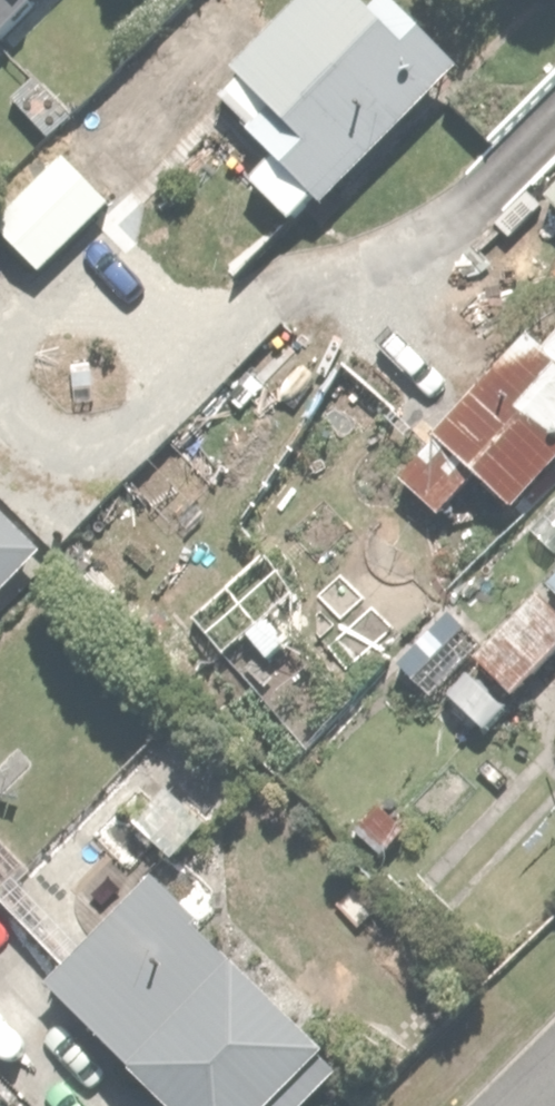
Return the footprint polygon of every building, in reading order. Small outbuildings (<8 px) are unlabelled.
[(43,0),(0,0),(0,41),(43,0)] [(368,0),(289,0),(228,60),(238,70),(221,87),(273,140),(241,171),(293,224),(465,55),(411,0),(375,0),(372,4),(368,0)] [(0,209),(0,227),(43,267),(112,194),(60,145),(0,209)] [(539,193),(554,207),(554,175),(539,193)] [(431,432),(397,470),(435,504),(469,465),(510,502),(554,451),(554,326),(538,345),(520,329),(431,432)] [(142,491),(175,519),(187,504),(217,529),(258,480),(228,454),(237,443),(205,416),(142,491)] [(0,502),(0,584),(41,540),(0,502)] [(546,576),(554,584),(554,567),(546,576)] [(554,648),(554,602),(532,584),(475,658),(520,692),(554,648)] [(431,690),(476,638),(439,606),(393,658),(431,690)] [(172,855),(217,802),(172,764),(127,817),(172,855)] [(43,976),(175,1105),(304,1105),(346,1063),(149,869),(43,976)]
